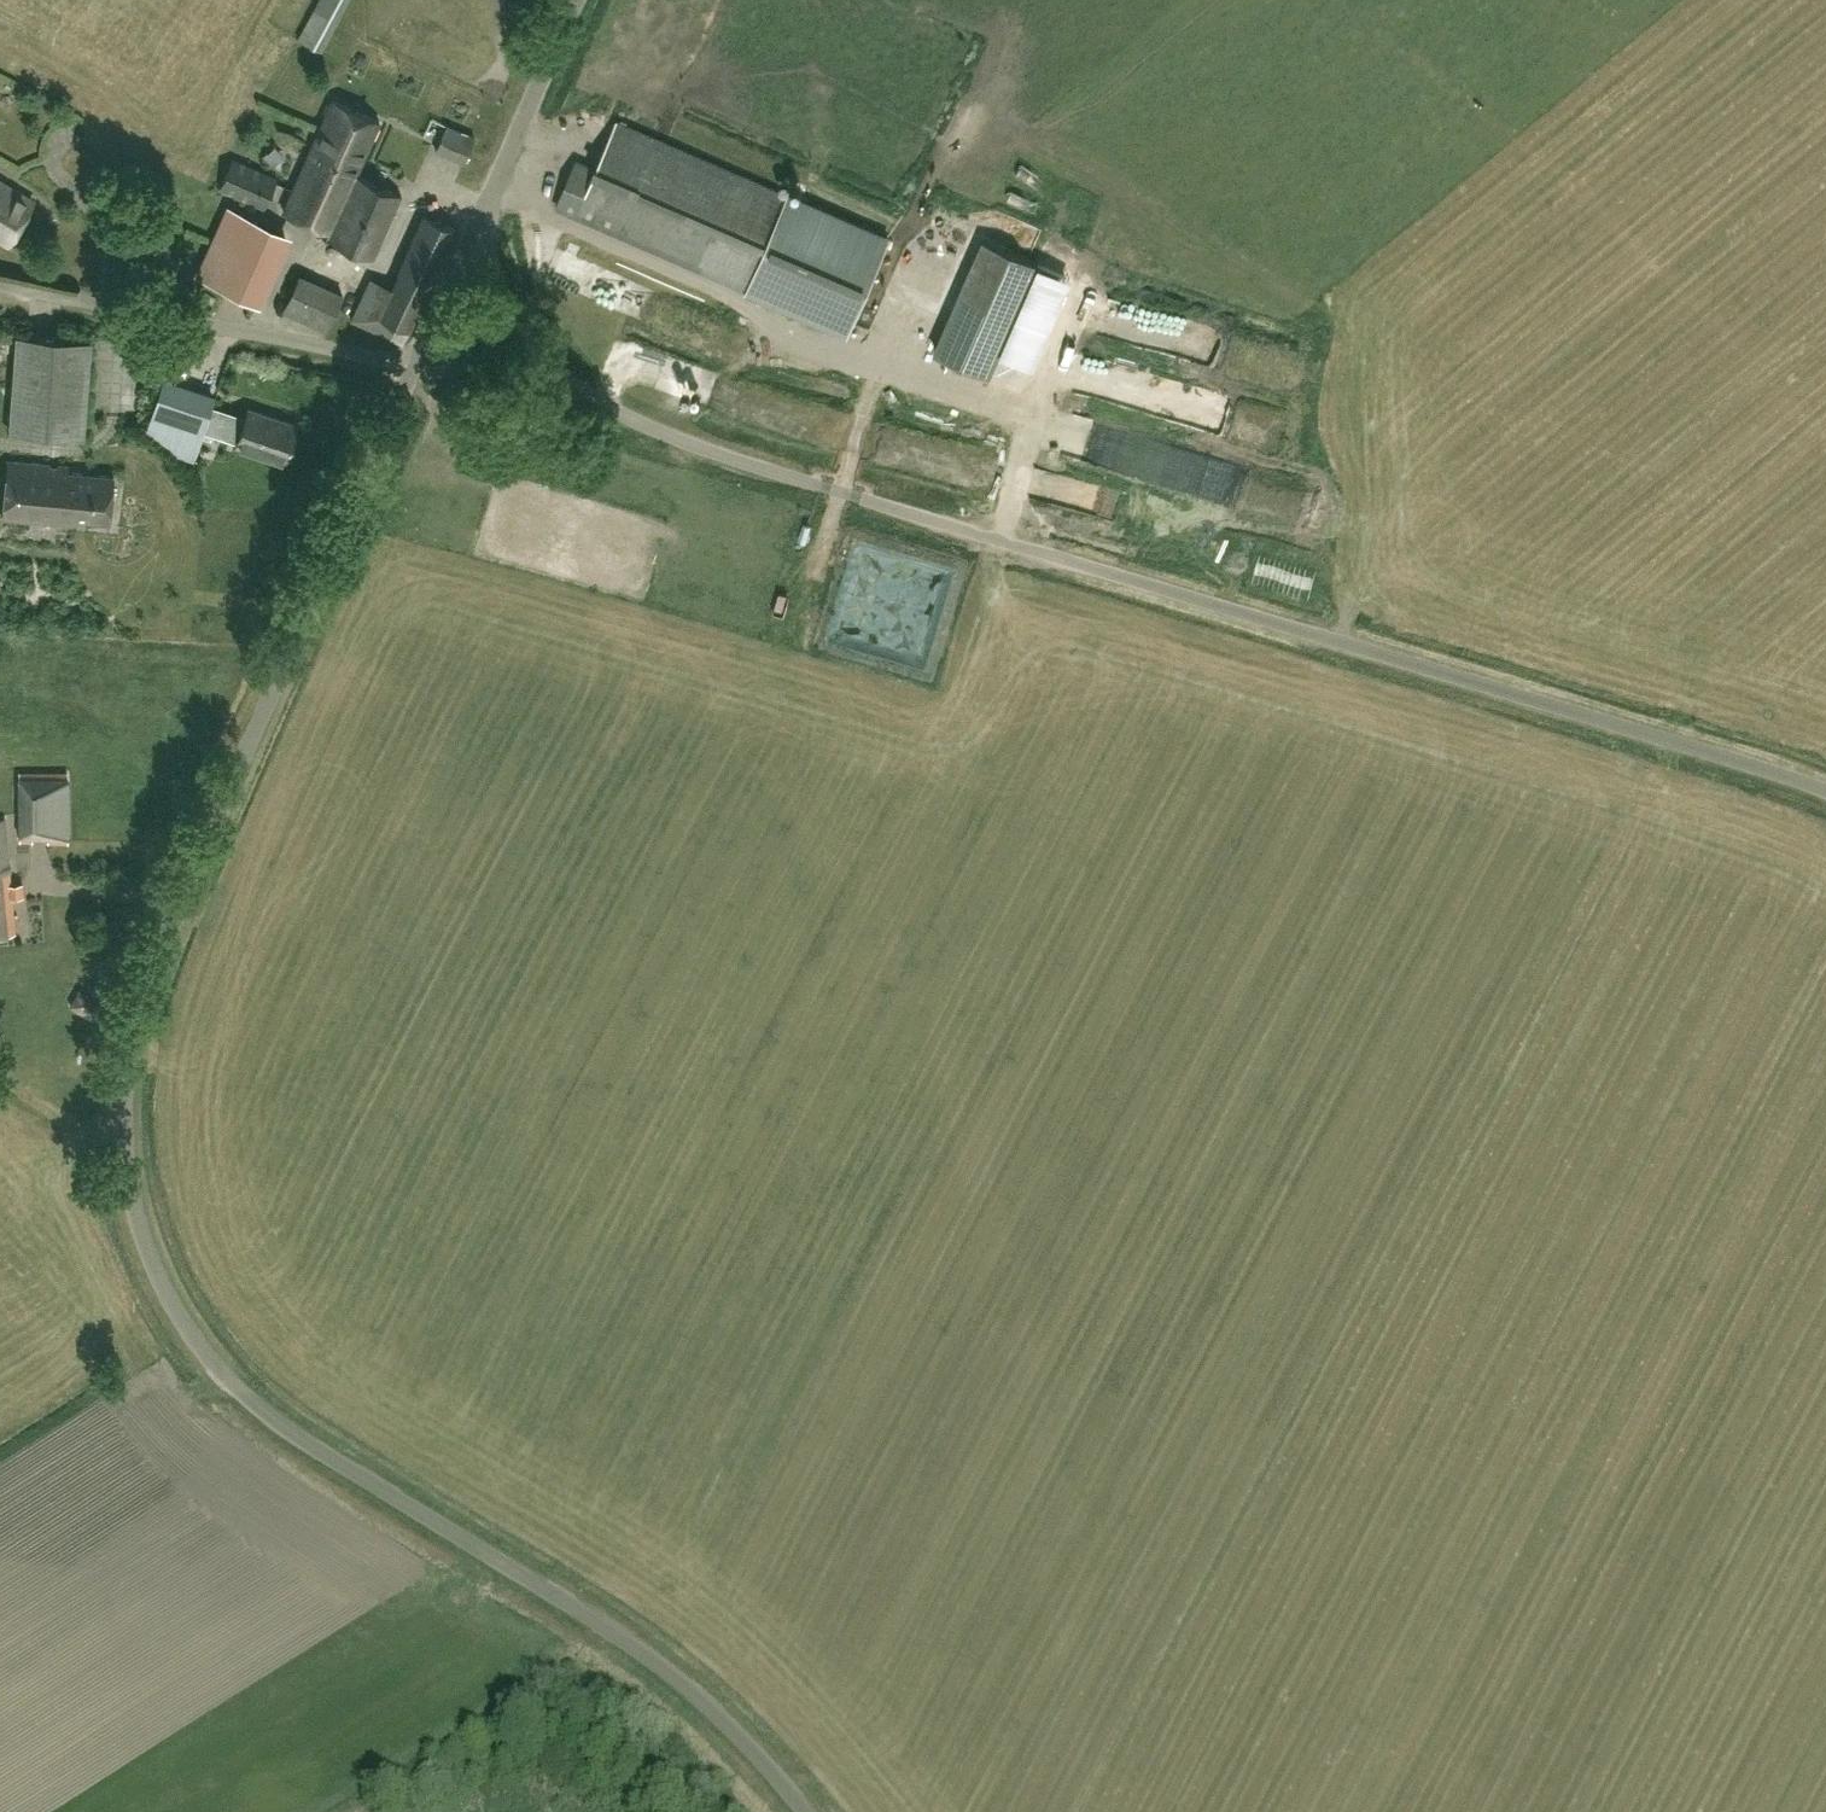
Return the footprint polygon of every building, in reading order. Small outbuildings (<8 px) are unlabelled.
[(322,51),(349,0),(318,0),(297,38),(322,51)] [(329,232),(327,237),(373,258),(401,194),(356,174),(380,121),(334,100),(284,211),(329,232)] [(889,238),(789,196),(618,122),(597,169),(579,161),(558,208),(748,290),(848,333),(889,238)] [(447,124),(436,149),(464,162),(475,137),(447,124)] [(218,189),(264,209),(278,178),(233,157),(218,189)] [(8,244),(33,200),(0,180),(0,240),(8,244)] [(227,207),(226,208),(234,211),(222,238),(228,240),(244,247),(256,220),(227,207)] [(410,328),(455,227),(424,213),(378,314),(410,328)] [(983,238),(934,351),(991,376),(1040,263),(983,238)] [(197,274),(226,287),(244,247),(228,240),(222,253),(216,250),(204,276),(197,273),(197,274)] [(343,295),(299,275),(283,310),(327,330),(343,295)] [(216,295),(205,289),(201,296),(212,302),(216,295)] [(83,436),(91,339),(17,333),(9,430),(83,436)] [(179,379),(187,356),(171,350),(163,374),(179,379)] [(95,363),(94,415),(143,415),(143,405),(126,405),(126,392),(119,392),(119,363),(95,363)] [(171,454),(193,461),(213,401),(162,384),(146,432),(172,451),(171,454)] [(286,460),(298,425),(248,408),(236,443),(286,460)] [(90,431),(111,429),(109,415),(89,417),(90,431)] [(220,427),(213,447),(227,452),(233,431),(220,427)] [(68,471),(69,466),(8,460),(3,518),(74,524),(74,519),(110,522),(114,475),(68,471)] [(70,836),(69,781),(17,778),(20,842),(68,843),(68,838),(70,836)] [(5,818),(0,819),(0,934),(15,932),(11,894),(21,893),(20,884),(10,885),(5,818)] [(94,1021),(105,1002),(102,999),(105,985),(95,983),(92,992),(79,987),(67,1006),(94,1021)]
